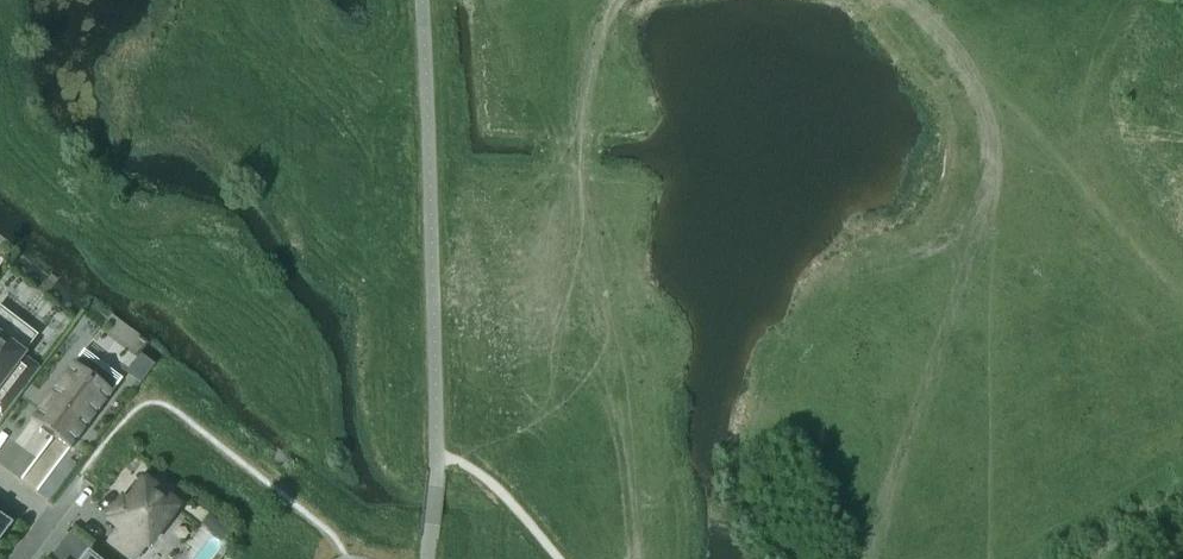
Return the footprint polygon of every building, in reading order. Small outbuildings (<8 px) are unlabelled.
[(1,418),(38,369),(22,357),(23,356),(20,354),(27,346),(29,340),(28,335),(25,331),(20,329),(15,329),(10,333),(4,341),(0,338),(0,417),(1,418)] [(73,365),(32,420),(70,448),(111,394),(73,365)] [(124,503),(126,505),(113,521),(121,528),(111,540),(136,558),(145,547),(146,548),(176,511),(159,497),(160,496),(142,481),(124,503)] [(10,526),(0,519),(0,539),(10,526)]
